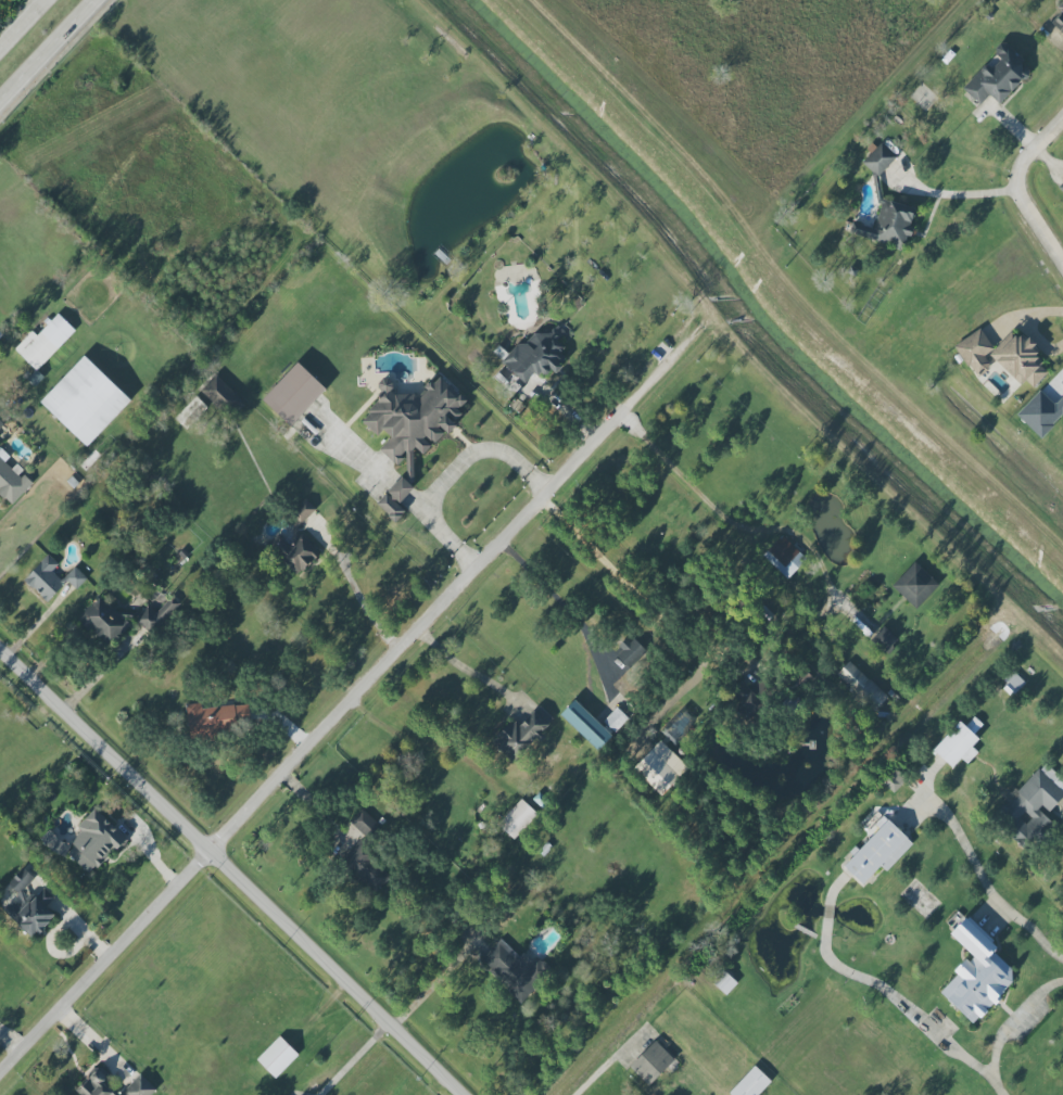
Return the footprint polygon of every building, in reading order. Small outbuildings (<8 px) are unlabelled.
[(1057,7),(1062,12),(1051,24),(1062,34),(1062,1),(1057,7)] [(999,104),(1032,70),(1002,41),(993,50),(997,53),(962,88),(979,105),(990,95),(999,104)] [(892,145),(867,147),(872,198),(881,197),(878,170),(894,169),(892,145)] [(1055,185),(1062,194),(1062,177),(1055,185)] [(846,233),(904,250),(916,209),(884,199),(875,229),(850,222),(846,233)] [(37,336),(32,331),(14,350),(37,371),(75,330),(58,314),(37,336)] [(504,364),(525,383),(535,372),(543,379),(551,370),(555,373),(567,359),(560,353),(567,345),(542,322),(504,364)] [(976,377),(991,367),(984,356),(994,349),(980,329),(954,346),(976,377)] [(1049,371),(1033,357),(1040,350),(1020,331),(993,359),(1021,385),(1026,381),(1033,388),(1049,371)] [(87,447),(131,400),(84,356),(40,402),(87,447)] [(262,400),(291,427),(326,389),(297,362),(262,400)] [(244,402),(215,374),(199,391),(227,419),(244,402)] [(467,400),(444,382),(429,380),(422,396),(421,397),(417,396),(392,393),(393,381),(382,380),(380,383),(378,399),(369,411),(363,424),(378,436),(383,430),(391,437),(379,450),(398,466),(407,455),(405,473),(413,474),(415,451),(424,454),(428,449),(429,440),(440,441),(457,420),(459,414),(460,408),(467,400)] [(1041,438),(1062,415),(1062,396),(1054,405),(1040,390),(1016,415),(1041,438)] [(187,429),(207,406),(195,396),(175,419),(187,429)] [(10,507),(32,484),(21,473),(23,470),(17,463),(14,465),(0,451),(0,497),(10,507)] [(400,503),(414,488),(402,476),(387,492),(400,503)] [(376,504),(395,523),(406,512),(386,493),(376,504)] [(295,576),(320,555),(296,527),(316,511),(306,499),(289,513),(296,522),(283,533),(283,532),(268,545),(295,576)] [(787,579),(806,559),(782,536),(763,556),(787,579)] [(58,564),(48,554),(24,580),(47,603),(67,581),(76,589),(87,578),(75,567),(62,581),(52,571),(58,564)] [(892,589),(919,609),(939,583),(912,562),(892,589)] [(130,625),(99,596),(78,618),(109,647),(130,625)] [(148,606),(135,619),(151,634),(177,607),(168,599),(155,613),(148,606)] [(871,639),(885,653),(898,639),(883,626),(871,639)] [(833,678),(871,714),(887,697),(849,661),(833,678)] [(725,693),(739,705),(736,709),(748,719),(764,700),(736,679),(725,693)] [(560,715),(598,751),(612,736),(574,700),(560,715)] [(190,737),(249,728),(245,703),(202,709),(201,702),(185,705),(190,737)] [(537,738),(554,720),(539,706),(522,724),(515,717),(491,743),(513,763),(537,738)] [(664,734),(678,743),(697,716),(682,706),(664,734)] [(628,719),(617,708),(603,721),(614,732),(628,719)] [(933,750),(952,768),(961,759),(967,764),(978,752),(972,747),(979,739),(973,734),(982,725),(974,717),(965,727),(959,721),(933,750)] [(688,768),(660,741),(633,769),(662,795),(688,768)] [(1047,764),(998,807),(1013,824),(1026,813),(1039,828),(1044,823),(1035,812),(1043,806),(1047,811),(1062,797),(1062,783),(1047,764)] [(906,780),(893,768),(881,781),(894,793),(906,780)] [(497,825),(513,840),(538,814),(521,799),(497,825)] [(117,852),(128,841),(95,808),(76,827),(80,832),(69,843),(74,847),(68,853),(88,874),(114,848),(117,852)] [(379,825),(361,809),(349,822),(367,839),(379,825)] [(870,837),(886,820),(877,812),(861,829),(870,837)] [(887,872),(913,844),(887,820),(843,867),(863,885),(880,866),(887,872)] [(391,878),(358,843),(339,861),(372,895),(391,878)] [(34,877),(22,868),(9,885),(21,894),(34,877)] [(54,913),(47,908),(54,897),(41,887),(24,912),(10,902),(2,914),(37,938),(54,913)] [(938,992),(974,1024),(1018,975),(992,952),(998,946),(966,917),(950,935),(972,955),(938,992)] [(481,958),(519,1002),(549,975),(527,950),(519,958),(503,939),(481,958)] [(736,983),(726,974),(716,985),(726,995),(736,983)] [(274,1078),(298,1056),(280,1036),(256,1059),(274,1078)] [(629,1066),(648,1086),(674,1061),(656,1041),(629,1066)] [(156,1090),(140,1074),(120,1094),(109,1084),(109,1075),(97,1064),(87,1074),(87,1081),(76,1091),(80,1094),(151,1094),(156,1090)] [(771,1081),(754,1066),(730,1092),(733,1094),(758,1094),(771,1081)]
